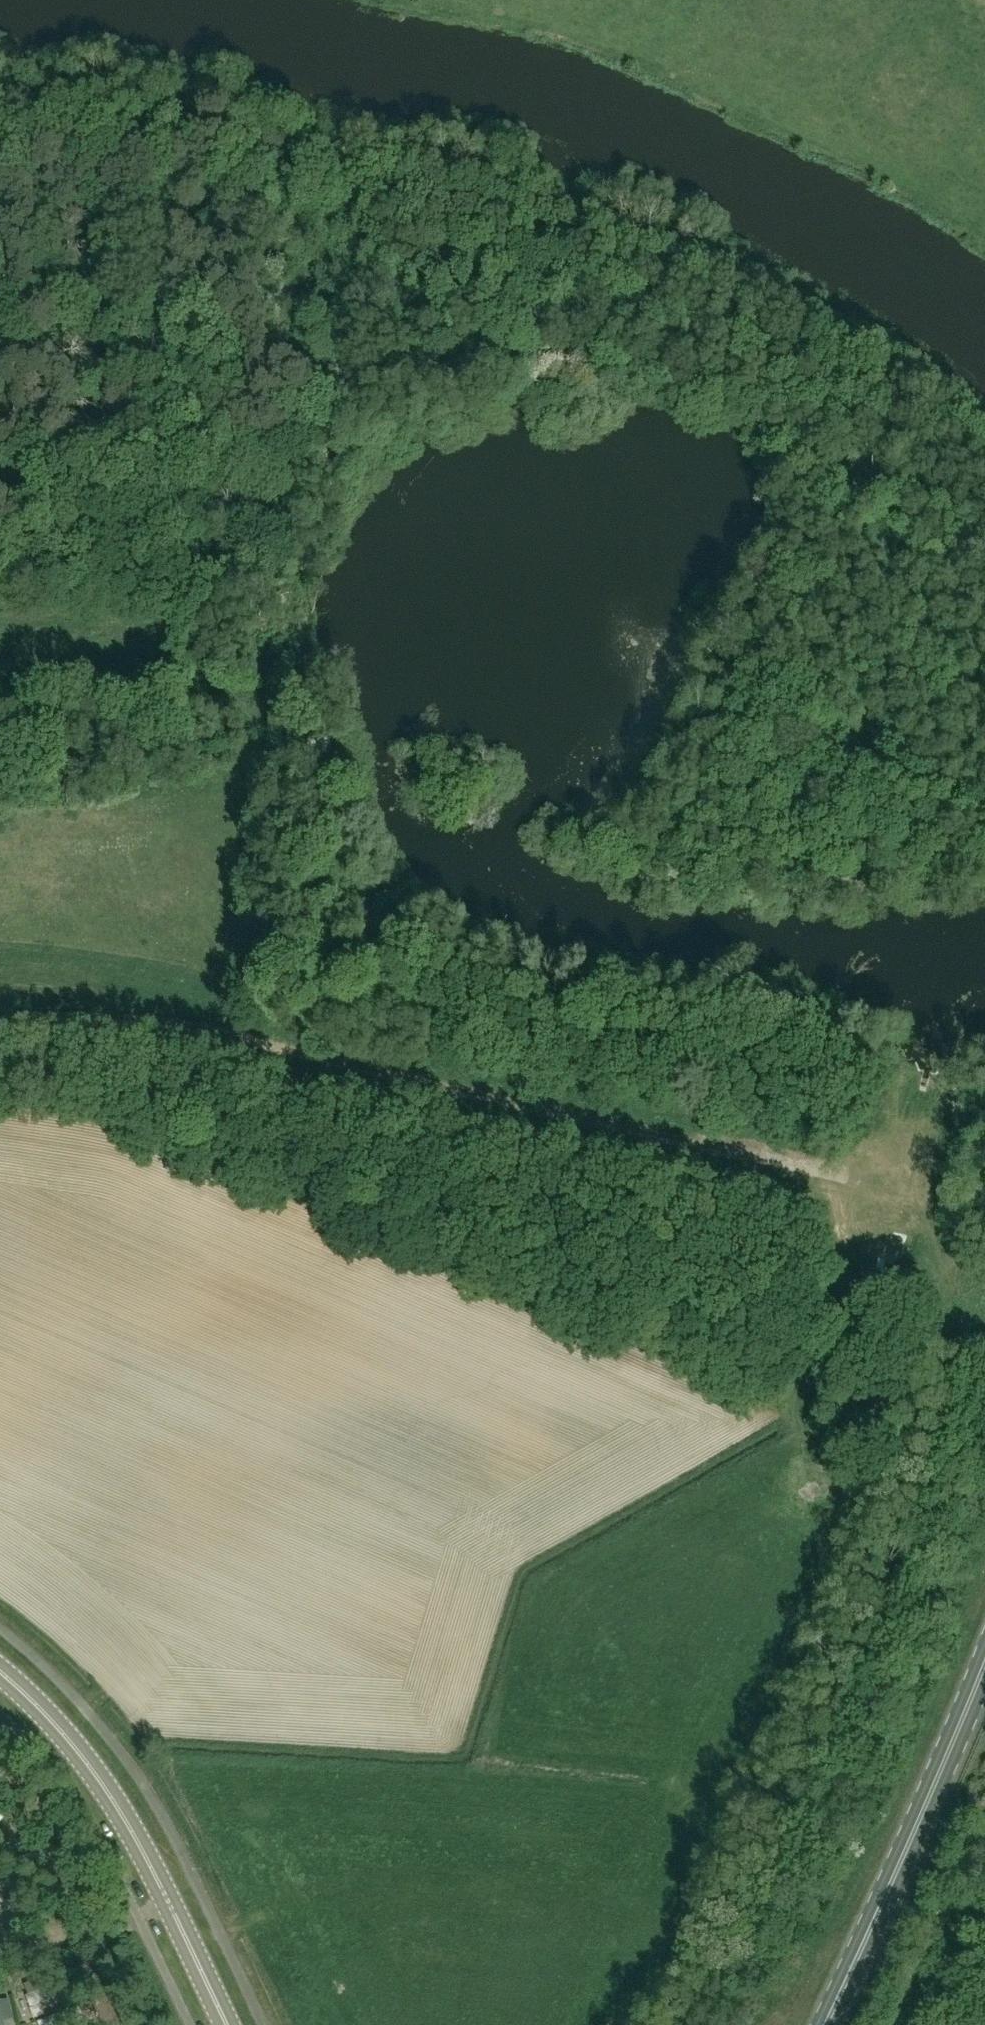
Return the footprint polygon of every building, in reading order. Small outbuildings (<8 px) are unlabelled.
[(40,2017),(51,2015),(48,1999),(37,2002),(40,2017)] [(20,2024),(16,2005),(0,2009),(0,2024),(15,2024),(20,2024)]
